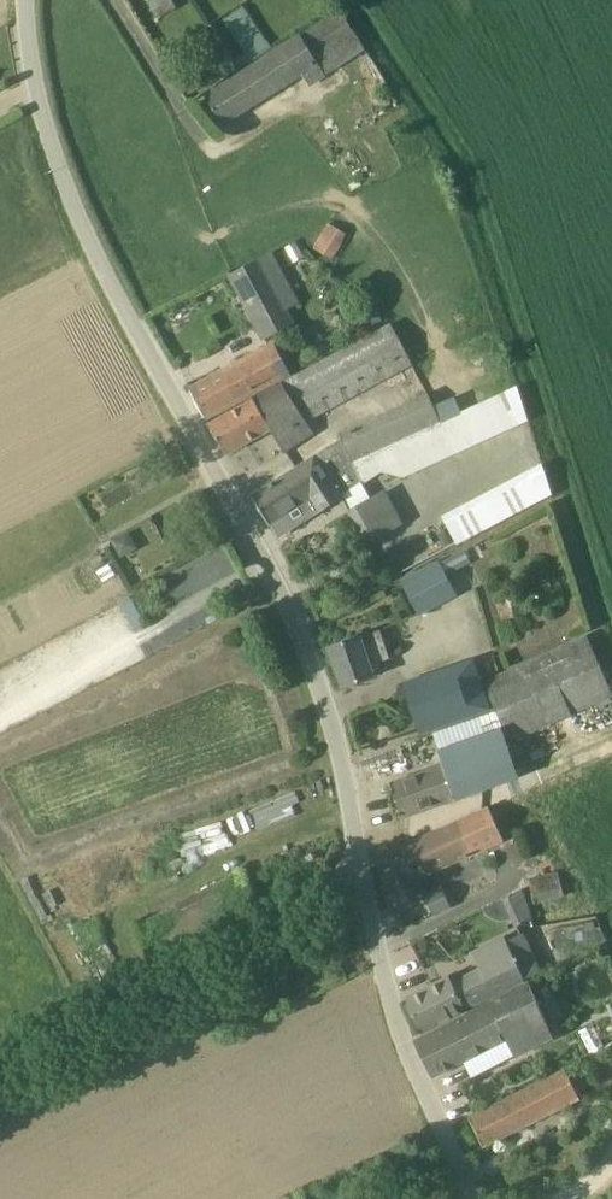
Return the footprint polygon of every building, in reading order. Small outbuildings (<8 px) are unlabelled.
[(149,3),(158,19),(177,8),(173,0),(154,0),(149,3)] [(337,6),(333,0),(310,0),(321,17),(337,6)] [(235,61),(242,71),(274,49),(245,7),(225,21),(247,53),(235,61)] [(317,27),(341,63),(364,48),(340,10),(316,25),(317,27)] [(310,85),(327,75),(301,34),(207,94),(224,125),(303,74),(310,85)] [(347,233),(329,222),(314,247),(332,258),(347,233)] [(268,254),(228,275),(264,339),(295,324),(287,309),(296,305),(268,254)] [(411,362),(391,322),(280,379),(307,421),(411,362)] [(270,348),(191,391),(205,419),(285,374),(270,348)] [(283,386),(209,425),(228,455),(271,429),(281,445),(287,441),(291,449),(315,434),(283,386)] [(516,386),(485,400),(501,434),(527,421),(516,386)] [(429,392),(340,433),(344,440),(316,458),(328,475),(343,467),(354,462),(353,460),(440,420),(429,392)] [(316,458),(252,497),(270,526),(287,516),(295,529),(320,511),(320,512),(343,496),(363,483),(354,462),(343,467),(328,475),(316,458)] [(532,478),(447,522),(457,543),(543,498),(532,478)] [(384,492),(348,513),(364,542),(400,522),(384,492)] [(127,530),(112,539),(122,554),(136,545),(127,530)] [(398,573),(391,561),(380,567),(387,579),(398,573)] [(438,563),(402,584),(418,612),(455,592),(438,563)] [(587,633),(483,681),(511,740),(611,695),(611,693),(587,633)] [(384,637),(365,643),(363,637),(330,649),(344,688),(375,677),(371,665),(392,658),(384,637)] [(474,661),(405,684),(422,734),(491,711),(474,661)] [(403,818),(500,785),(515,781),(498,730),(483,735),(479,722),(434,736),(444,768),(392,785),(403,818)] [(502,839),(491,817),(376,860),(385,884),(502,839)] [(507,847),(502,839),(385,884),(394,908),(426,896),(420,879),(507,847)] [(558,871),(530,878),(537,903),(565,895),(558,871)] [(443,887),(426,895),(434,915),(452,907),(443,887)] [(522,891),(503,900),(515,925),(533,917),(522,891)] [(542,972),(524,933),(507,941),(506,939),(474,953),(483,971),(453,987),(448,979),(407,1001),(422,1034),(525,980),(542,972)] [(529,985),(417,1043),(435,1076),(507,1039),(516,1056),(555,1035),(529,985)] [(580,1099),(566,1071),(471,1119),(485,1147),(580,1099)]
